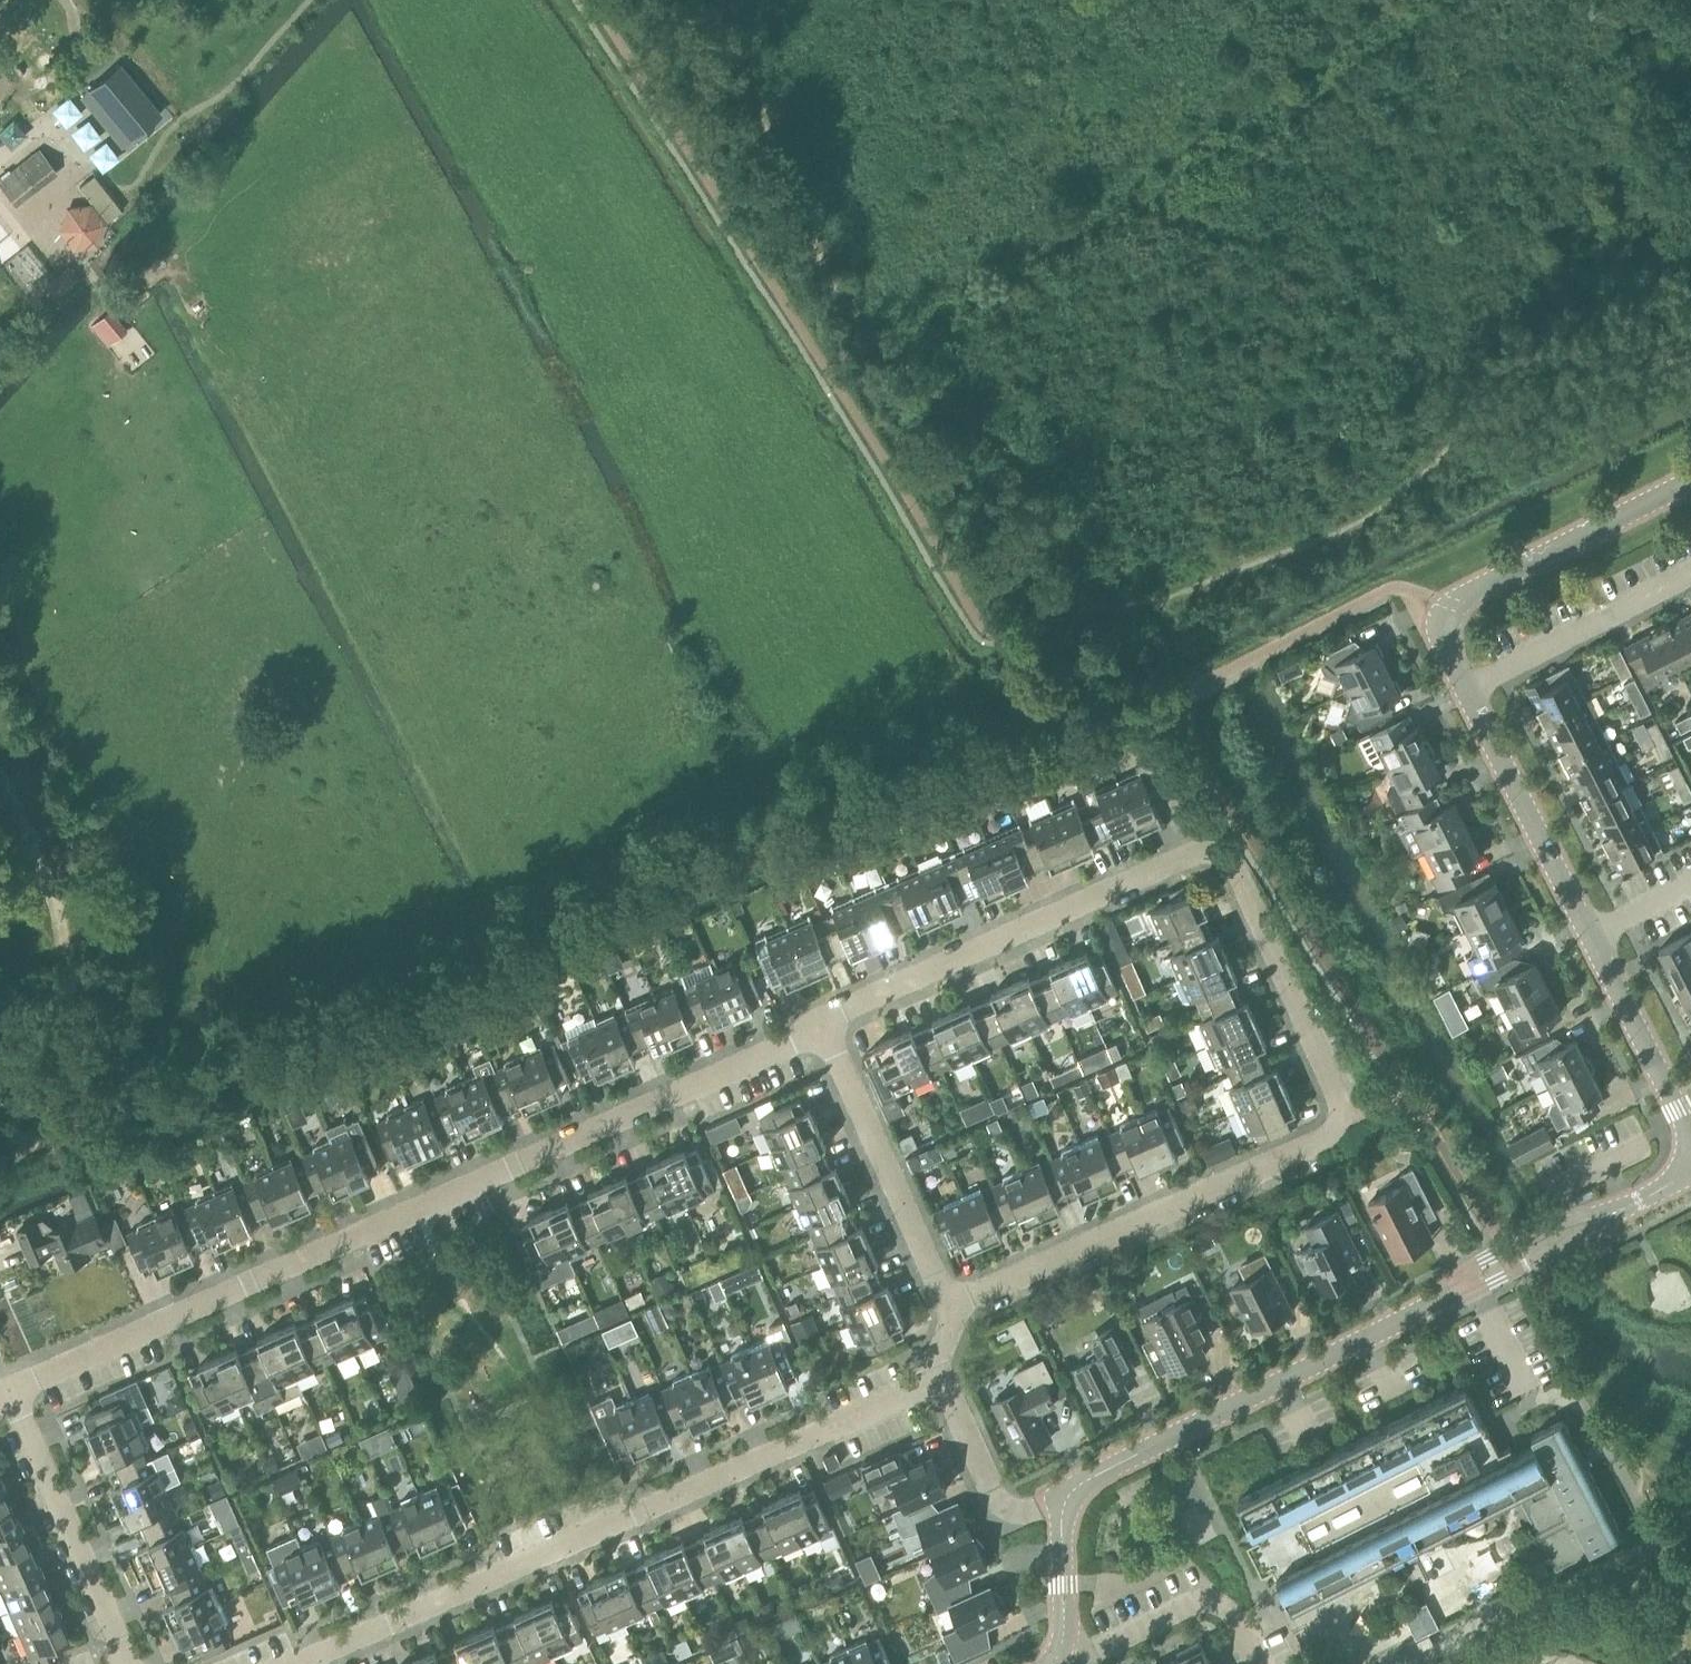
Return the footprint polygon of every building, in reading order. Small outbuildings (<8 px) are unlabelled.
[(115,60),(87,83),(127,133),(155,109),(115,60)] [(54,167),(39,148),(0,178),(0,185),(12,200),(54,167)] [(60,228),(73,245),(74,245),(95,242),(104,222),(90,204),(68,207),(60,228)] [(67,271),(46,289),(53,297),(74,279),(67,271)] [(110,308),(90,324),(105,342),(124,325),(110,308)] [(1682,617),(1690,635),(1690,613),(1682,617)] [(1678,664),(1690,657),(1690,635),(1682,617),(1660,628),(1678,664)] [(1678,664),(1660,628),(1625,646),(1647,689),(1661,682),(1657,674),(1678,664)] [(1348,689),(1388,669),(1382,657),(1384,656),(1378,643),(1359,652),(1353,640),(1325,654),(1321,666),(1326,675),(1339,679),(1342,678),(1348,689)] [(1298,663),(1287,669),(1290,677),(1304,671),(1300,662),(1298,663)] [(1527,686),(1543,718),(1579,700),(1579,701),(1587,698),(1569,664),(1527,686)] [(1388,669),(1348,689),(1354,700),(1351,702),(1345,718),(1358,722),(1361,729),(1391,714),(1385,702),(1403,693),(1396,680),(1394,681),(1388,669)] [(1633,701),(1644,695),(1635,678),(1624,684),(1633,701)] [(1644,695),(1633,701),(1641,717),(1652,711),(1644,695)] [(1579,700),(1543,718),(1554,741),(1597,719),(1587,698),(1579,701),(1579,700)] [(1682,732),(1690,728),(1690,714),(1676,722),(1682,732)] [(1597,719),(1554,741),(1565,761),(1601,743),(1608,740),(1597,719)] [(1655,744),(1666,738),(1657,721),(1646,727),(1655,744)] [(1388,768),(1432,746),(1429,740),(1423,738),(1417,726),(1401,734),(1395,722),(1359,740),(1367,755),(1370,760),(1374,764),(1380,765),(1386,764),(1388,768)] [(1342,727),(1330,733),(1336,745),(1348,739),(1342,727)] [(1666,738),(1655,744),(1663,760),(1674,754),(1666,738)] [(1601,743),(1565,761),(1576,783),(1619,762),(1608,740),(1601,743)] [(1432,746),(1388,768),(1395,781),(1390,783),(1387,792),(1397,810),(1431,793),(1424,780),(1440,772),(1433,759),(1436,753),(1432,746)] [(1327,750),(1315,756),(1320,766),(1332,761),(1327,750)] [(1118,779),(1141,830),(1163,820),(1161,815),(1187,803),(1188,804),(1189,803),(1159,755),(1137,764),(1139,769),(1121,777),(1118,779)] [(1619,762),(1576,783),(1587,805),(1630,783),(1629,782),(1619,762)] [(1677,786),(1687,781),(1679,764),(1668,770),(1677,786)] [(1094,783),(1083,787),(1089,802),(1106,839),(1117,834),(1119,839),(1141,830),(1118,779),(1096,788),(1094,783)] [(1677,786),(1685,802),(1690,799),(1690,788),(1687,781),(1677,786)] [(1640,804),(1630,783),(1623,787),(1587,805),(1598,826),(1633,808),(1633,807),(1640,804)] [(1414,855),(1426,849),(1468,828),(1456,803),(1444,809),(1438,797),(1402,815),(1408,826),(1401,830),(1414,855)] [(1106,839),(1089,802),(1079,807),(1074,798),(1052,808),(1075,859),(1097,849),(1095,844),(1106,839)] [(1598,826),(1608,847),(1644,829),(1645,830),(1652,826),(1640,804),(1633,807),(1633,808),(1598,826)] [(1075,859),(1052,808),(1030,817),(1034,827),(1023,832),(1040,868),(1051,864),(1053,869),(1075,859)] [(1644,829),(1608,847),(1620,870),(1663,848),(1652,826),(1645,830),(1644,829)] [(986,837),(1009,888),(1031,878),(1029,873),(1040,868),(1023,832),(1012,836),(1008,827),(986,837)] [(1468,828),(1426,849),(1439,874),(1433,877),(1439,889),(1471,873),(1465,861),(1481,853),(1468,828)] [(957,861),(974,898),(985,893),(987,898),(1009,888),(986,837),(964,846),(968,856),(957,861)] [(920,865),(943,917),(965,907),(963,902),(974,898),(957,861),(946,865),(942,856),(920,865)] [(943,917),(920,865),(898,875),(887,880),(891,890),(908,927),(919,922),(921,927),(943,917)] [(1464,930),(1509,907),(1496,882),(1481,890),(1477,888),(1472,879),(1438,897),(1446,911),(1449,910),(1455,912),(1464,930)] [(854,894),(877,946),(899,937),(897,932),(908,927),(891,890),(887,880),(876,885),(854,894)] [(1171,942),(1209,925),(1204,914),(1209,912),(1199,889),(1189,894),(1185,885),(1169,892),(1173,901),(1148,912),(1157,934),(1156,934),(1157,935),(1166,931),(1171,942)] [(825,918),(841,956),(852,951),(855,956),(877,946),(854,894),(831,904),(836,914),(825,918)] [(1509,907),(1464,930),(1469,928),(1477,944),(1474,945),(1471,954),(1468,956),(1476,970),(1510,953),(1505,944),(1507,940),(1521,932),(1509,907)] [(1403,911),(1394,916),(1400,928),(1410,923),(1403,911)] [(788,923),(811,976),(833,966),(831,961),(841,956),(825,918),(814,923),(810,914),(788,923)] [(811,976),(788,923),(754,938),(775,985),(786,980),(788,985),(811,976)] [(1209,925),(1171,942),(1176,953),(1166,957),(1176,979),(1229,956),(1219,934),(1213,936),(1209,925)] [(1690,975),(1690,933),(1660,949),(1677,983),(1690,975)] [(1125,942),(1111,948),(1119,965),(1133,959),(1125,942)] [(1069,959),(1090,1008),(1108,1000),(1107,996),(1119,991),(1101,950),(1089,955),(1087,951),(1069,959)] [(735,1016),(714,968),(707,952),(677,965),(686,985),(704,1025),(715,1020),(717,1025),(735,1016)] [(1434,952),(1421,959),(1425,968),(1439,962),(1434,952)] [(1200,1008),(1238,992),(1233,981),(1238,978),(1229,956),(1176,979),(1186,1001),(1195,997),(1200,1008)] [(732,960),(714,968),(735,1016),(754,1008),(752,1004),(763,999),(745,958),(733,964),(732,960)] [(1041,976),(1059,1017),(1071,1012),(1072,1016),(1090,1008),(1069,959),(1050,967),(1052,972),(1041,976)] [(1133,959),(1119,965),(1126,979),(1139,973),(1133,959)] [(1509,1007),(1549,987),(1536,962),(1522,969),(1517,968),(1513,959),(1479,976),(1486,991),(1489,989),(1498,992),(1501,991),(1509,1007)] [(1677,983),(1687,1003),(1690,1000),(1690,975),(1677,983)] [(1059,1017),(1041,976),(1031,981),(1029,977),(1010,985),(1031,1034),(1050,1026),(1048,1022),(1059,1017)] [(655,994),(677,1042),(695,1034),(693,1030),(704,1025),(686,985),(675,990),(673,986),(655,994)] [(1031,1034),(1010,985),(991,993),(993,998),(983,1002),(1001,1043),(1012,1038),(1014,1041),(1031,1034)] [(1452,987),(1436,995),(1443,1010),(1458,1003),(1452,987)] [(1549,987),(1509,1007),(1518,1023),(1515,1025),(1512,1033),(1509,1035),(1516,1050),(1550,1033),(1546,1024),(1547,1019),(1562,1012),(1549,987)] [(1205,1045),(1258,1022),(1248,1000),(1243,1002),(1238,992),(1200,1008),(1205,1019),(1195,1023),(1205,1045)] [(677,1042),(655,994),(637,1002),(639,1006),(627,1011),(645,1051),(656,1046),(658,1051),(677,1042)] [(951,1011),(973,1059),(991,1051),(989,1048),(1001,1043),(983,1002),(972,1007),(970,1003),(951,1011)] [(645,1051),(627,1011),(616,1016),(614,1012),(596,1020),(618,1068),(637,1060),(635,1056),(645,1051)] [(973,1059),(951,1011),(933,1019),(935,1024),(924,1028),(943,1068),(953,1064),(955,1067),(973,1059)] [(618,1068),(596,1020),(595,1016),(566,1028),(569,1036),(568,1037),(569,1039),(564,1041),(563,1039),(561,1040),(576,1073),(577,1073),(576,1070),(582,1068),(586,1077),(597,1072),(599,1077),(618,1068)] [(1258,1022),(1205,1045),(1215,1068),(1225,1063),(1230,1074),(1267,1058),(1262,1047),(1268,1044),(1258,1022)] [(943,1068),(924,1028),(913,1033),(911,1028),(893,1037),(915,1085),(932,1077),(931,1074),(943,1068)] [(1162,1029),(1150,1035),(1157,1049),(1168,1044),(1162,1029)] [(915,1085),(893,1037),(874,1045),(876,1049),(865,1054),(874,1075),(870,1077),(888,1118),(905,1110),(898,1093),(915,1085)] [(1549,1086),(1594,1064),(1592,1062),(1591,1060),(1590,1059),(1587,1056),(1583,1054),(1576,1040),(1560,1048),(1555,1037),(1521,1054),(1530,1072),(1537,1074),(1542,1072),(1549,1086)] [(1117,1042),(1107,1046),(1113,1059),(1122,1055),(1117,1042)] [(523,1052),(544,1101),(563,1093),(561,1088),(572,1083),(554,1043),(542,1048),(541,1044),(523,1052)] [(1107,1046),(1098,1050),(1104,1063),(1113,1059),(1107,1046)] [(544,1101),(523,1052),(505,1061),(506,1064),(496,1069),(490,1057),(490,1058),(513,1110),(523,1105),(525,1109),(544,1101)] [(513,1110),(490,1058),(473,1065),(477,1073),(464,1079),(485,1127),(504,1119),(502,1114),(513,1110)] [(1235,1111),(1287,1088),(1277,1066),(1272,1068),(1267,1058),(1230,1074),(1234,1085),(1225,1089),(1235,1111)] [(1126,1060),(1116,1065),(1122,1079),(1133,1074),(1126,1060)] [(1504,1062),(1485,1071),(1491,1083),(1510,1074),(1504,1062)] [(1080,1063),(1050,1076),(1054,1085),(1084,1072),(1080,1063)] [(1594,1064),(1549,1086),(1557,1100),(1552,1102),(1549,1110),(1558,1128),(1592,1111),(1587,1100),(1603,1092),(1596,1078),(1596,1076),(1596,1074),(1596,1072),(1596,1070),(1595,1068),(1594,1066),(1594,1064)] [(1114,1066),(1097,1074),(1103,1087),(1121,1080),(1114,1066)] [(1032,1078),(1020,1084),(1027,1098),(1039,1092),(1032,1078)] [(485,1127),(464,1079),(446,1087),(447,1090),(436,1095),(454,1136),(465,1131),(467,1135),(485,1127)] [(1086,1080),(1073,1086),(1079,1097),(1091,1093),(1086,1080)] [(1182,1081),(1172,1085),(1178,1097),(1187,1093),(1182,1081)] [(1287,1088),(1235,1111),(1245,1134),(1254,1129),(1259,1141),(1298,1123),(1298,1122),(1297,1123),(1292,1113),(1297,1110),(1287,1088)] [(1002,1093),(990,1098),(996,1111),(1005,1107),(1007,1106),(1002,1093)] [(1193,1094),(1180,1100),(1187,1116),(1200,1111),(1193,1094)] [(454,1136),(436,1095),(425,1100),(423,1097),(405,1105),(427,1153),(445,1145),(443,1140),(454,1136)] [(1027,1102),(1033,1115),(1049,1108),(1043,1095),(1027,1102)] [(769,1148),(818,1126),(810,1108),(805,1109),(800,1098),(760,1116),(765,1128),(761,1130),(769,1148)] [(973,1103),(960,1108),(967,1123),(979,1118),(973,1103)] [(427,1153),(405,1105),(387,1112),(389,1116),(377,1122),(395,1162),(406,1157),(408,1161),(427,1153)] [(1020,1107),(1011,1110),(1015,1119),(1024,1116),(1020,1107)] [(1139,1116),(1160,1165),(1179,1157),(1177,1152),(1188,1147),(1170,1107),(1158,1112),(1157,1108),(1139,1116)] [(1111,1133),(1129,1173),(1140,1169),(1142,1173),(1160,1165),(1139,1116),(1121,1124),(1122,1128),(1111,1133)] [(996,1118),(986,1123),(992,1136),(1003,1132),(996,1118)] [(327,1128),(331,1137),(353,1186),(371,1178),(369,1173),(381,1168),(359,1119),(348,1124),(346,1120),(327,1128)] [(818,1126),(769,1148),(777,1166),(781,1164),(787,1176),(827,1159),(822,1147),(826,1145),(818,1126)] [(1545,1126),(1511,1143),(1519,1160),(1553,1143),(1545,1126)] [(911,1133),(897,1139),(903,1152),(917,1146),(911,1133)] [(1129,1173),(1111,1133),(1100,1138),(1098,1134),(1080,1142),(1101,1191),(1120,1183),(1118,1178),(1129,1173)] [(353,1186),(331,1137),(313,1145),(315,1149),(303,1154),(321,1194),(332,1190),(334,1194),(353,1186)] [(951,1140),(941,1145),(947,1158),(957,1154),(951,1140)] [(1101,1191),(1080,1142),(1062,1150),(1064,1154),(1052,1159),(1070,1199),(1081,1195),(1083,1199),(1101,1191)] [(1217,1142),(1203,1148),(1210,1165),(1225,1158),(1217,1142)] [(937,1144),(906,1158),(911,1171),(943,1157),(937,1144)] [(666,1157),(688,1206),(706,1198),(704,1194),(716,1189),(715,1187),(723,1184),(711,1156),(703,1159),(698,1148),(687,1153),(685,1149),(666,1157)] [(272,1163),(294,1212),(313,1204),(311,1199),(321,1194),(303,1154),(292,1159),(290,1155),(272,1163)] [(639,1174),(657,1215),(668,1210),(670,1214),(688,1206),(666,1157),(647,1165),(649,1170),(639,1174)] [(827,1159),(787,1176),(791,1187),(788,1188),(796,1206),(844,1185),(836,1166),(831,1168),(827,1159)] [(1021,1168),(1043,1217),(1062,1209),(1059,1204),(1070,1199),(1052,1159),(1041,1164),(1039,1160),(1021,1168)] [(294,1212),(272,1163),(254,1171),(256,1175),(245,1180),(263,1220),(273,1216),(275,1220),(294,1212)] [(1043,1217),(1021,1168),(1003,1176),(1005,1180),(994,1185),(1012,1225),(1022,1221),(1024,1225),(1043,1217)] [(1406,1184),(1369,1203),(1397,1258),(1435,1239),(1418,1207),(1430,1201),(1413,1168),(1401,1174),(1406,1184)] [(657,1215),(639,1174),(628,1179),(626,1175),(607,1183),(625,1223),(629,1232),(647,1224),(645,1220),(657,1215)] [(743,1179),(730,1184),(735,1195),(748,1190),(743,1179)] [(263,1220),(245,1180),(233,1185),(232,1181),(214,1189),(235,1238),(254,1230),(252,1225),(263,1220)] [(591,1196),(580,1200),(590,1223),(598,1241),(609,1236),(611,1240),(629,1232),(625,1223),(607,1183),(589,1191),(591,1196)] [(29,1257),(54,1248),(61,1265),(89,1254),(86,1248),(106,1241),(84,1185),(69,1191),(77,1212),(72,1214),(74,1219),(47,1229),(42,1217),(17,1226),(29,1257)] [(852,1204),(844,1185),(796,1206),(803,1224),(807,1223),(812,1234),(853,1216),(848,1206),(852,1204)] [(981,1186),(963,1194),(984,1243),(1003,1234),(1001,1230),(1012,1225),(994,1185),(982,1190),(981,1186)] [(197,1201),(186,1206),(204,1246),(215,1242),(217,1246),(235,1238),(214,1189),(196,1197),(197,1201)] [(749,1192),(736,1197),(741,1208),(748,1206),(751,1197),(749,1192)] [(966,1251),(984,1243),(963,1194),(945,1202),(946,1206),(934,1211),(952,1251),(964,1246),(966,1251)] [(567,1201),(549,1209),(555,1223),(570,1258),(588,1250),(586,1246),(598,1241),(590,1223),(580,1200),(569,1205),(567,1201)] [(1349,1201),(1341,1205),(1350,1223),(1359,1219),(1349,1201)] [(173,1207),(155,1215),(177,1264),(195,1256),(193,1251),(204,1246),(186,1206),(175,1211),(173,1207)] [(570,1258),(549,1209),(530,1217),(532,1222),(521,1227),(531,1249),(524,1252),(539,1288),(576,1272),(570,1258)] [(1302,1253),(1297,1255),(1305,1273),(1311,1270),(1323,1295),(1351,1281),(1343,1265),(1361,1256),(1338,1210),(1310,1225),(1318,1240),(1300,1249),(1302,1253)] [(155,1215),(137,1223),(139,1227),(127,1232),(145,1273),(156,1268),(158,1272),(177,1264),(155,1215)] [(822,1265),(870,1244),(862,1225),(858,1227),(853,1216),(812,1234),(817,1245),(814,1247),(822,1265)] [(756,1223),(749,1226),(753,1236),(761,1233),(756,1223)] [(1199,1238),(1190,1242),(1195,1253),(1205,1249),(1199,1238)] [(838,1293),(879,1275),(874,1264),(879,1262),(870,1244),(822,1265),(830,1283),(833,1281),(838,1293)] [(722,1254),(711,1259),(716,1272),(728,1267),(722,1254)] [(1248,1280),(1232,1289),(1253,1331),(1294,1311),(1286,1295),(1272,1268),(1265,1254),(1241,1266),(1248,1280)] [(690,1265),(679,1269),(687,1286),(698,1281),(690,1265)] [(732,1273),(719,1279),(725,1291),(738,1285),(732,1273)] [(879,1275),(838,1293),(843,1304),(840,1306),(848,1324),(896,1302),(888,1284),(884,1286),(879,1275)] [(719,1279),(708,1284),(715,1299),(726,1294),(725,1291),(719,1279)] [(669,1280),(653,1287),(659,1298),(674,1291),(669,1280)] [(1187,1285),(1173,1292),(1179,1303),(1192,1296),(1187,1285)] [(639,1288),(624,1295),(629,1306),(644,1299),(639,1288)] [(335,1304),(356,1352),(374,1344),(372,1340),(386,1334),(383,1330),(390,1327),(378,1299),(370,1303),(367,1295),(355,1300),(353,1295),(335,1304)] [(1192,1297),(1144,1321),(1152,1337),(1143,1342),(1159,1374),(1169,1369),(1171,1373),(1205,1355),(1195,1337),(1209,1330),(1192,1297)] [(796,1299),(787,1303),(791,1312),(800,1308),(796,1299)] [(657,1301),(643,1308),(648,1319),(662,1312),(657,1301)] [(896,1302),(848,1324),(856,1342),(859,1340),(865,1352),(905,1334),(900,1323),(905,1321),(896,1302)] [(604,1303),(592,1308),(599,1324),(612,1319),(604,1303)] [(307,1321),(325,1361),(336,1356),(338,1360),(356,1352),(335,1304),(316,1312),(318,1316),(307,1321)] [(666,1306),(665,1311),(667,1315),(671,1316),(675,1315),(676,1311),(674,1306),(670,1305),(666,1306)] [(592,1311),(579,1316),(585,1329),(598,1324),(592,1311)] [(801,1316),(791,1321),(799,1339),(810,1335),(801,1316)] [(1024,1317),(1009,1325),(1017,1341),(1032,1333),(1024,1317)] [(630,1318),(618,1323),(626,1340),(637,1335),(630,1318)] [(750,1345),(771,1394),(790,1386),(788,1381),(799,1376),(796,1368),(803,1365),(784,1320),(769,1327),(766,1335),(767,1338),(750,1345)] [(325,1361),(307,1321),(297,1326),(295,1321),(276,1329),(297,1378),(315,1370),(314,1366),(325,1361)] [(1089,1361),(1075,1368),(1096,1411),(1129,1394),(1119,1375),(1121,1371),(1132,1365),(1113,1326),(1087,1339),(1093,1351),(1088,1353),(1087,1358),(1089,1361)] [(248,1347),(266,1387),(274,1405),(304,1392),(297,1378),(276,1329),(257,1338),(259,1342),(248,1347)] [(771,1394),(750,1345),(732,1353),(733,1357),(722,1362),(740,1402),(751,1398),(753,1402),(771,1394)] [(266,1387),(248,1347),(238,1352),(236,1347),(217,1355),(239,1404),(252,1398),(258,1412),(274,1405),(266,1387)] [(239,1404),(217,1355),(198,1364),(201,1368),(189,1373),(207,1414),(219,1408),(221,1412),(239,1404)] [(1019,1390),(995,1403),(1020,1453),(1051,1437),(1040,1415),(1041,1411),(1055,1404),(1045,1383),(1053,1380),(1042,1359),(1011,1375),(1019,1390)] [(740,1402),(722,1362),(710,1367),(709,1363),(691,1371),(713,1420),(731,1412),(729,1407),(740,1402)] [(663,1388),(681,1428),(692,1424),(694,1428),(713,1420),(691,1371),(673,1379),(675,1383),(663,1388)] [(93,1445),(142,1424),(134,1407),(145,1402),(135,1379),(101,1394),(105,1405),(84,1414),(90,1425),(85,1427),(93,1445)] [(1274,1568),(1293,1606),(1519,1492),(1557,1568),(1622,1534),(1564,1420),(1532,1436),(1536,1445),(1515,1455),(1511,1446),(1500,1452),(1466,1386),(1239,1500),(1258,1538),(1248,1543),(1263,1574),(1274,1568)] [(681,1428),(663,1388),(652,1393),(650,1389),(632,1397),(654,1446),(672,1438),(670,1433),(681,1428)] [(609,1393),(589,1402),(613,1454),(620,1451),(622,1454),(633,1450),(635,1454),(654,1446),(632,1397),(614,1405),(609,1393)] [(101,1397),(92,1401),(95,1409),(105,1404),(101,1397)] [(194,1420),(186,1423),(191,1436),(199,1432),(194,1420)] [(142,1424),(93,1445),(102,1465),(106,1463),(111,1473),(151,1456),(146,1444),(150,1443),(142,1424)] [(342,1430),(328,1436),(332,1446),(347,1440),(345,1437),(342,1430)] [(322,1434),(311,1439),(318,1452),(328,1448),(322,1434)] [(375,1434),(365,1439),(373,1457),(383,1453),(375,1434)] [(201,1437),(194,1440),(198,1451),(206,1447),(201,1437)] [(151,1456),(111,1473),(116,1484),(111,1486),(119,1505),(168,1483),(182,1477),(170,1448),(151,1456)] [(829,1468),(841,1463),(836,1450),(824,1456),(829,1468)] [(897,1484),(906,1505),(927,1496),(927,1497),(947,1488),(944,1481),(946,1480),(944,1467),(937,1466),(932,1455),(906,1467),(898,1451),(864,1467),(875,1489),(897,1484)] [(277,1454),(266,1459),(271,1470),(282,1465),(277,1454)] [(285,1475),(277,1479),(284,1495),(293,1491),(285,1475)] [(221,1481),(210,1485),(216,1497),(226,1493),(221,1481)] [(418,1492),(440,1540),(459,1532),(457,1528),(468,1522),(464,1514),(472,1511),(460,1484),(452,1487),(450,1482),(438,1487),(436,1484),(418,1492)] [(137,1532),(177,1514),(172,1503),(176,1501),(168,1483),(119,1505),(128,1523),(132,1522),(137,1532)] [(782,1497),(803,1545),(821,1537),(820,1534),(832,1528),(814,1488),(802,1493),(800,1488),(782,1497)] [(8,1502),(3,1489),(0,1490),(0,1505),(8,1502)] [(409,1549),(391,1508),(384,1492),(368,1499),(373,1512),(360,1517),(381,1566),(400,1558),(398,1553),(409,1549)] [(391,1508),(409,1549),(419,1544),(421,1548),(440,1540),(418,1492),(401,1500),(402,1503),(391,1508)] [(932,1552),(973,1534),(972,1532),(974,1531),(972,1518),(965,1517),(958,1502),(934,1513),(927,1497),(927,1496),(906,1505),(894,1510),(905,1534),(922,1530),(932,1552)] [(803,1545),(782,1497),(763,1505),(765,1509),(755,1514),(772,1554),(784,1550),(785,1553),(803,1545)] [(16,1525),(12,1516),(14,1515),(8,1502),(0,1505),(0,1532),(16,1525)] [(231,1504),(218,1509),(227,1528),(239,1522),(231,1504)] [(177,1514),(137,1532),(142,1543),(137,1545),(146,1564),(194,1542),(186,1524),(182,1526),(177,1514)] [(772,1554),(755,1514),(744,1519),(742,1514),(723,1522),(745,1571),(763,1563),(761,1560),(772,1554)] [(381,1566),(360,1517),(342,1525),(343,1529),(332,1534),(350,1575),(361,1570),(363,1574),(381,1566)] [(745,1571),(723,1522),(704,1531),(707,1535),(696,1540),(714,1580),(725,1575),(727,1579),(745,1571)] [(0,1532),(0,1558),(28,1546),(22,1533),(20,1534),(16,1525),(0,1532)] [(301,1543),(323,1592),(341,1584),(339,1579),(350,1575),(332,1534),(321,1539),(319,1536),(301,1543)] [(973,1534),(932,1552),(940,1568),(925,1580),(939,1610),(951,1605),(951,1604),(972,1595),(971,1594),(964,1578),(988,1567),(981,1552),(985,1546),(976,1536),(974,1537),(973,1534)] [(301,1543),(297,1535),(268,1547),(274,1560),(273,1561),(274,1564),(267,1567),(280,1596),(287,1593),(291,1601),(302,1596),(304,1600),(323,1592),(301,1543)] [(247,1539),(239,1542),(245,1555),(252,1552),(247,1539)] [(714,1580),(696,1540),(685,1545),(683,1540),(664,1548),(686,1597),(704,1589),(702,1585),(714,1580)] [(194,1542),(146,1564),(154,1582),(158,1580),(163,1591),(203,1573),(198,1562),(202,1560),(194,1542)] [(35,1569),(31,1560),(34,1559),(28,1546),(0,1558),(0,1585),(35,1569)] [(686,1597),(664,1548),(646,1557),(648,1561),(636,1566),(654,1607),(666,1601),(668,1605),(686,1597)] [(252,1552),(245,1555),(251,1569),(258,1565),(252,1552)] [(1527,1568),(1533,1579),(1549,1571),(1543,1560),(1527,1568)] [(654,1607),(636,1566),(626,1571),(624,1566),(606,1574),(627,1623),(645,1615),(644,1611),(654,1607)] [(47,1590),(42,1577),(39,1578),(35,1569),(0,1585),(0,1593),(7,1608),(47,1590)] [(203,1573),(163,1591),(168,1602),(163,1604),(172,1622),(220,1601),(212,1583),(209,1585),(203,1573)] [(841,1573),(824,1580),(829,1591),(846,1583),(841,1573)] [(627,1623),(606,1574),(587,1583),(589,1587),(578,1592),(596,1632),(608,1627),(609,1631),(627,1623)] [(871,1585),(871,1589),(874,1595),(876,1597),(880,1597),(884,1596),(886,1593),(887,1590),(884,1583),(880,1581),(877,1581),(873,1582),(871,1585)] [(991,1585),(971,1594),(972,1595),(951,1604),(951,1605),(961,1627),(945,1634),(957,1659),(989,1645),(982,1628),(1006,1618),(1001,1606),(1005,1601),(996,1590),(994,1591),(991,1585)] [(808,1589),(791,1597),(795,1606),(812,1598),(808,1589)] [(47,1590),(7,1608),(17,1630),(55,1613),(51,1604),(53,1603),(47,1590)] [(534,1606),(555,1655),(573,1647),(572,1643),(583,1638),(566,1598),(554,1603),(552,1598),(534,1606)] [(835,1598),(829,1600),(832,1607),(838,1604),(835,1598)] [(771,1600),(760,1605),(765,1618),(776,1613),(771,1600)] [(220,1601),(172,1622),(180,1641),(185,1639),(190,1650),(199,1646),(204,1657),(223,1648),(218,1638),(230,1633),(225,1621),(228,1619),(220,1601)] [(825,1601),(819,1603),(823,1612),(830,1610),(825,1601)] [(1417,1638),(1440,1627),(1427,1602),(1404,1613),(1417,1638)] [(524,1663),(525,1663),(535,1659),(537,1663),(555,1655),(534,1606),(515,1614),(517,1619),(506,1624),(524,1663)] [(55,1613),(17,1630),(32,1663),(62,1650),(58,1640),(68,1635),(61,1621),(59,1622),(55,1613)] [(746,1616),(733,1622),(738,1634),(751,1628),(746,1616)] [(781,1620),(769,1625),(775,1639),(788,1634),(781,1620)] [(731,1621),(717,1627),(723,1641),(737,1635),(731,1621)] [(506,1624),(496,1628),(494,1624),(475,1632),(489,1663),(524,1663),(506,1624)] [(751,1630),(740,1636),(746,1648),(757,1643),(751,1630)] [(475,1632),(456,1640),(458,1645),(447,1650),(454,1663),(489,1663),(475,1632)] [(724,1645),(710,1651),(715,1662),(743,1650),(737,1636),(723,1642),(724,1645)] [(856,1663),(892,1663),(880,1637),(868,1642),(866,1639),(848,1647),(856,1663)] [(686,1638),(670,1645),(676,1659),(691,1652),(686,1638)] [(1200,1642),(1178,1653),(1180,1657),(1184,1663),(1211,1663),(1200,1642)] [(848,1647),(830,1655),(832,1658),(821,1663),(856,1663),(848,1647)] [(643,1657),(645,1663),(664,1663),(669,1662),(662,1649),(643,1657)] [(447,1650),(437,1654),(435,1650),(416,1658),(419,1663),(454,1663),(447,1650)]
